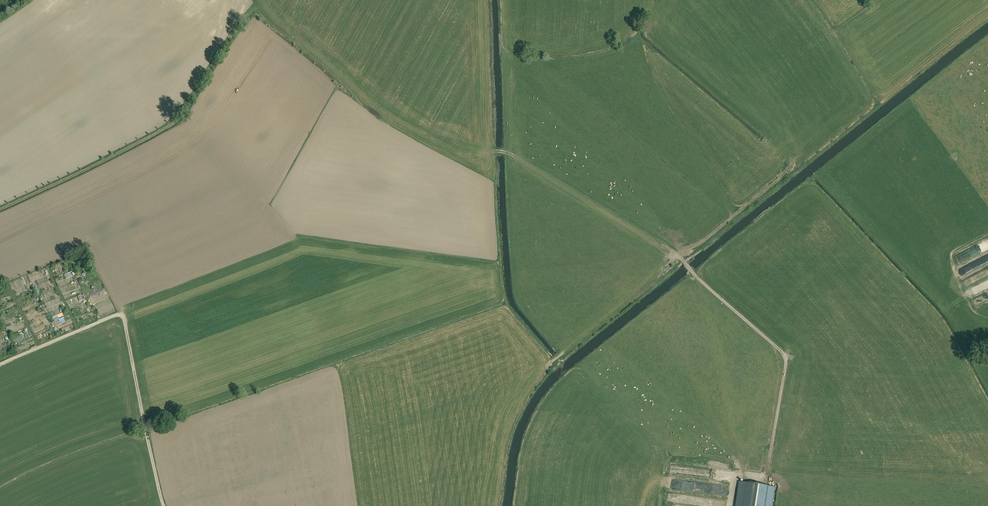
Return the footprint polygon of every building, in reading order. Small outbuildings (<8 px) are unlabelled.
[(978,306),(987,302),(987,295),(975,299),(978,306)] [(774,487),(740,482),(736,505),(771,505),(774,487)]
